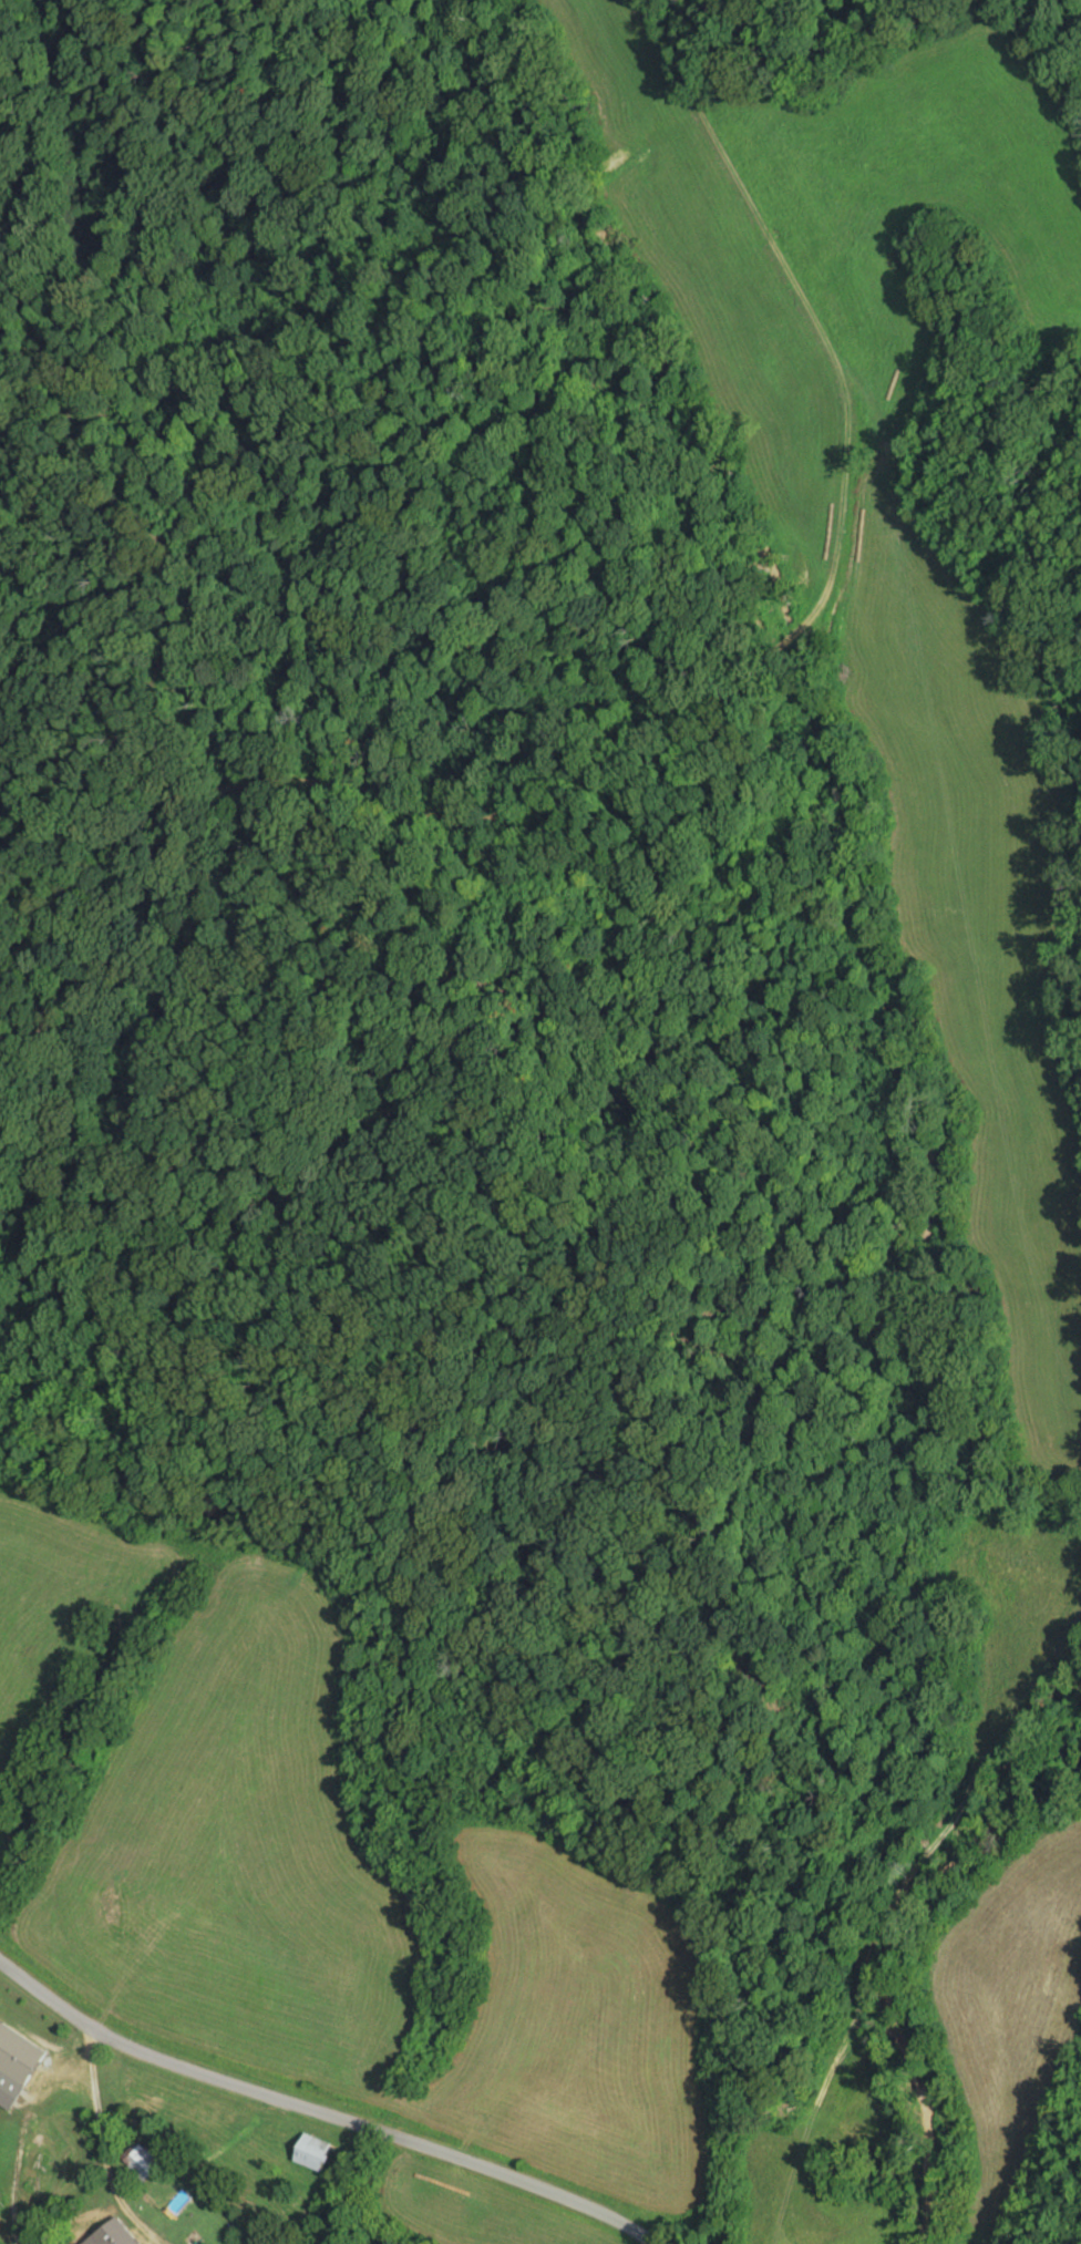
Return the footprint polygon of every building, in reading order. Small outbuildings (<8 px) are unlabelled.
[(9,2109),(45,2049),(0,2022),(0,2104),(9,2109)] [(333,2144),(304,2132),(293,2159),(322,2171),(333,2144)] [(146,2182),(165,2163),(143,2142),(125,2161),(146,2182)] [(91,2243),(130,2243),(113,2222),(88,2241),(91,2243)]
